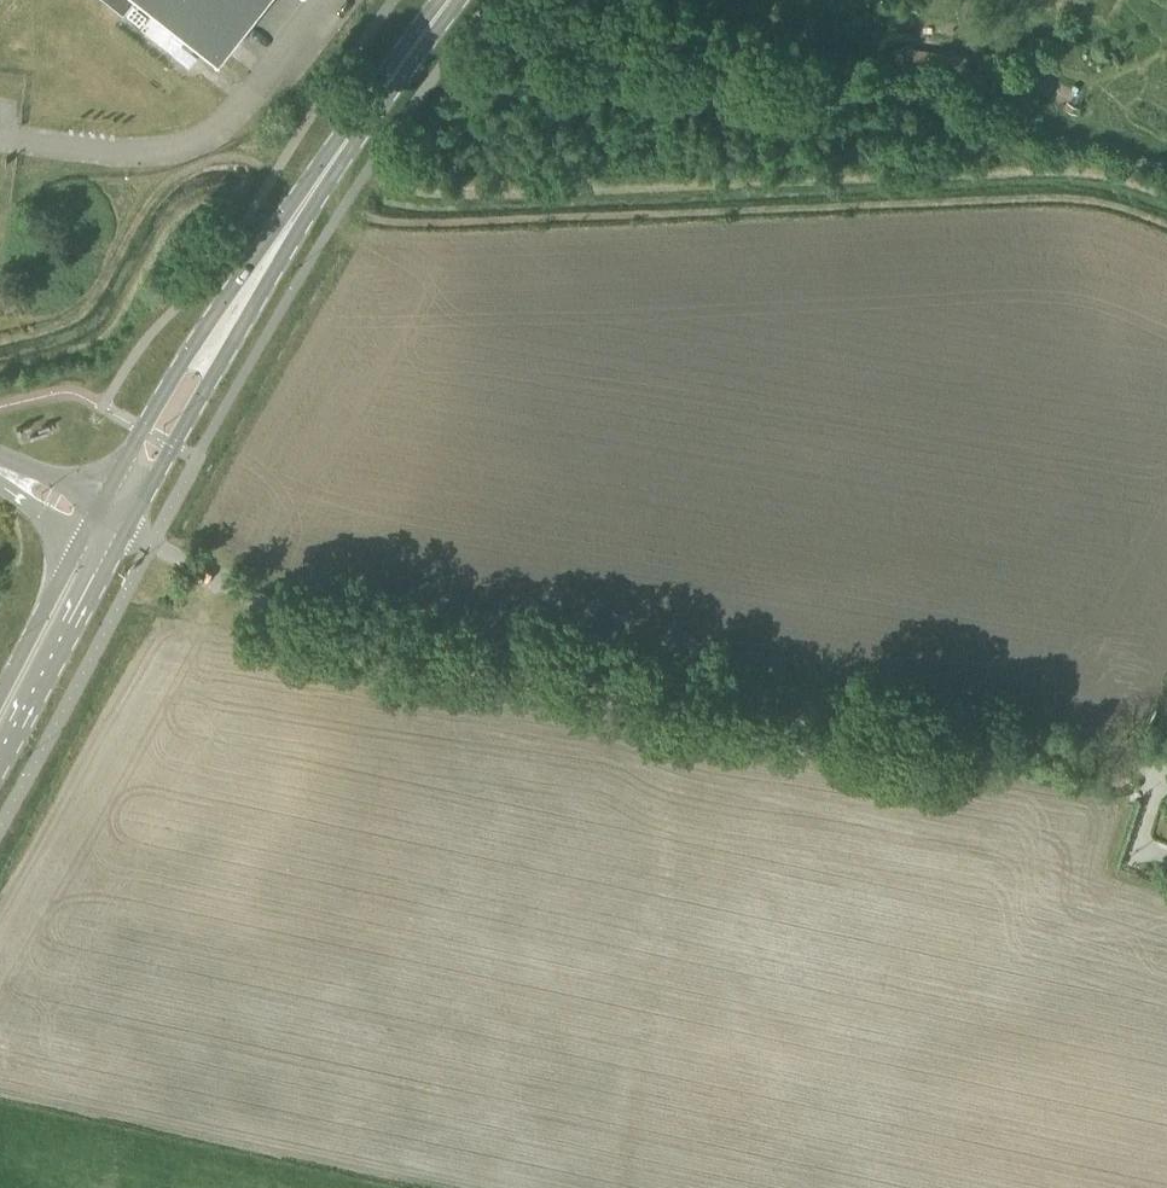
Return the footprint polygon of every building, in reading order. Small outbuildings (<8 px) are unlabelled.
[(165,17),(174,24),(184,32),(218,59),(265,0),(144,0),(165,17)]
